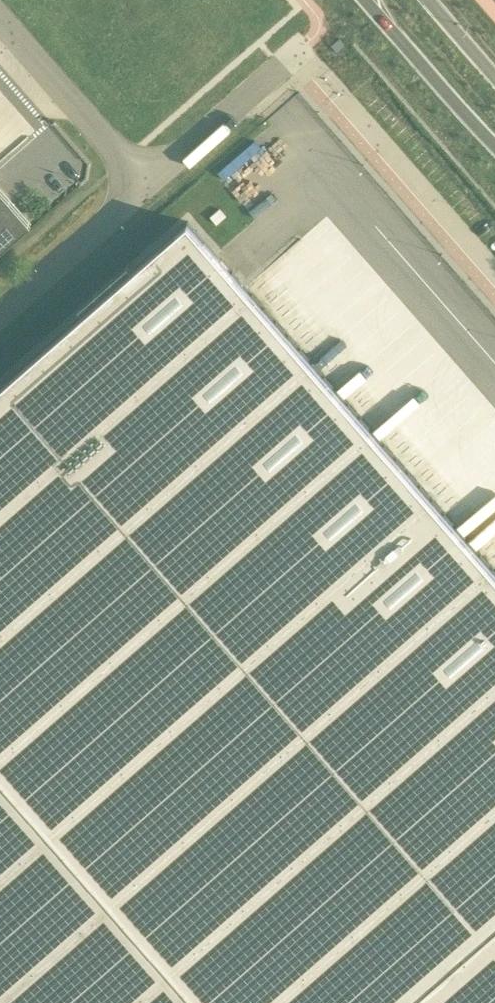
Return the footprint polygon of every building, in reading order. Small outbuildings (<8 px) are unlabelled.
[(32,222),(0,186),(0,250),(32,222)] [(187,221),(0,385),(0,1002),(494,1002),(494,573),(187,221)]
